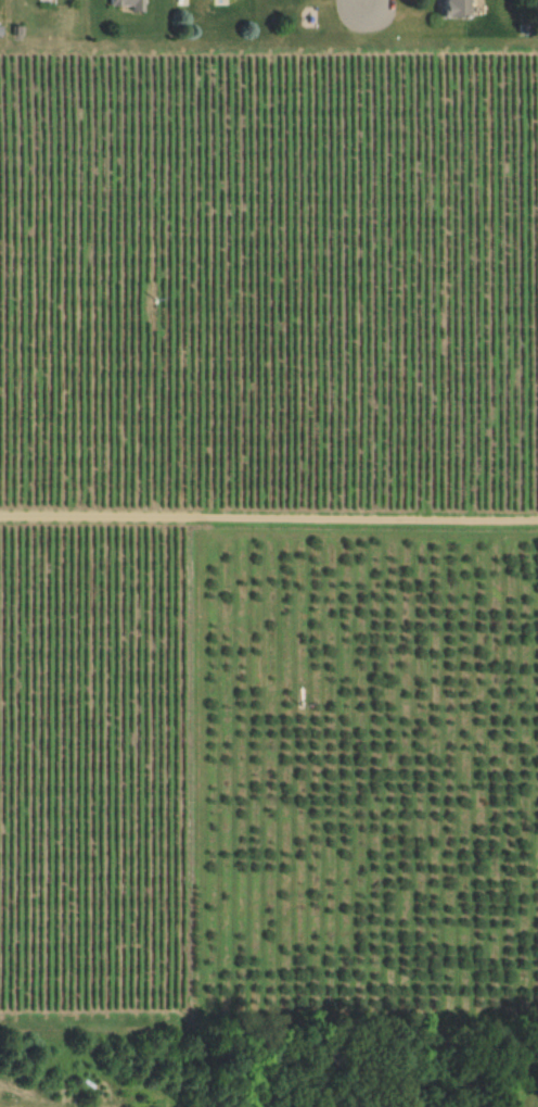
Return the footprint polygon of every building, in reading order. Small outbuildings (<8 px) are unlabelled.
[(113,10),(134,10),(133,16),(148,16),(148,0),(113,0),(113,10)] [(446,22),(469,22),(469,0),(446,0),(446,22)]
